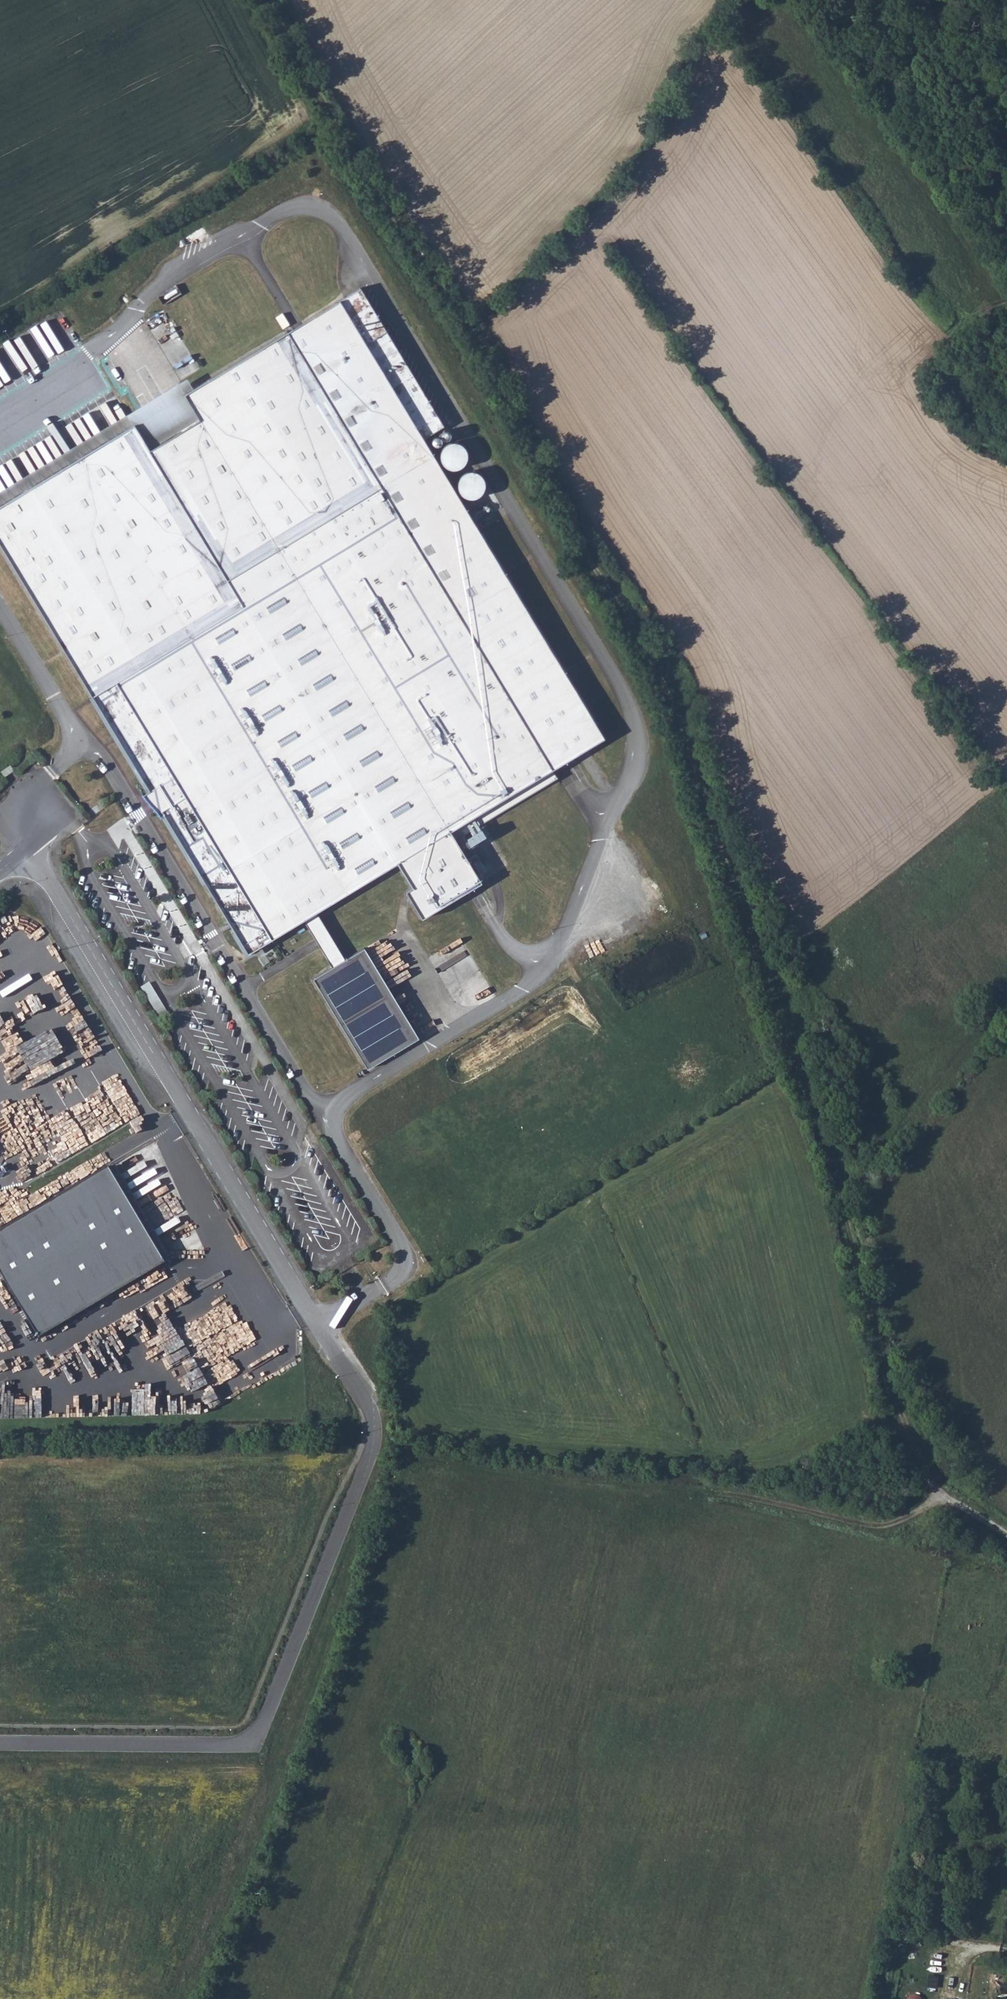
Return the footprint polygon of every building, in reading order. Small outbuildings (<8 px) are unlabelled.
[(0,500),(0,551),(141,784),(162,816),(196,871),(249,957),(302,924),(314,917),(390,871),(420,920),(484,882),(456,836),(609,743),(424,439),(447,425),(361,283),(177,394),(193,420),(146,448),(130,421),(0,500)] [(481,828),(467,836),(471,843),(484,835),(481,828)] [(341,962),(314,917),(302,924),(329,970),(341,962)] [(464,939),(453,938),(452,955),(463,956),(464,939)] [(329,970),(314,978),(368,1067),(418,1037),(364,948),(341,962),(329,970)] [(0,1232),(0,1272),(40,1338),(165,1263),(107,1168),(0,1232)] [(9,1414),(7,1398),(0,1400),(0,1416),(9,1414)] [(938,1969),(940,1949),(932,1948),(930,1968),(938,1969)]
